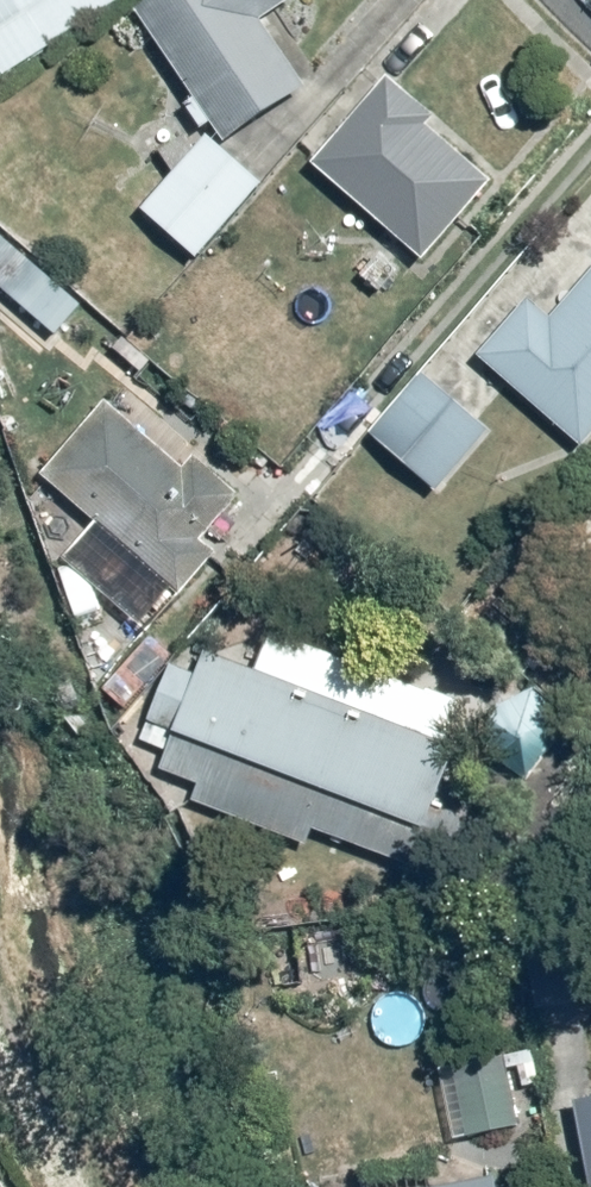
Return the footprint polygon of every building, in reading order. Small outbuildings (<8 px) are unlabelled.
[(74,0),(0,0),(0,44),(74,0)] [(90,11),(184,141),(263,84),(211,12),(228,0),(106,0),(90,11)] [(456,178),(349,84),(275,167),(381,261),(456,178)] [(224,187),(168,136),(100,209),(156,260),(224,187)] [(567,264),(517,321),(489,296),(436,355),(543,450),(590,395),(590,286),(567,264)] [(447,423),(386,371),(329,437),(390,489),(447,423)] [(58,409),(0,475),(0,479),(136,598),(180,548),(160,531),(190,496),(156,465),(141,482),(58,409)] [(415,748),(164,652),(156,672),(130,662),(99,742),(129,753),(123,769),(165,786),(160,798),(264,838),(270,823),(406,875),(431,808),(397,795),(415,748)] [(558,688),(486,704),(496,750),(569,734),(558,688)] [(501,1054),(436,1065),(450,1146),(515,1135),(501,1054)] [(538,1100),(551,1186),(590,1186),(590,1091),(538,1100)] [(277,1186),(477,1186),(472,1155),(277,1186)]
